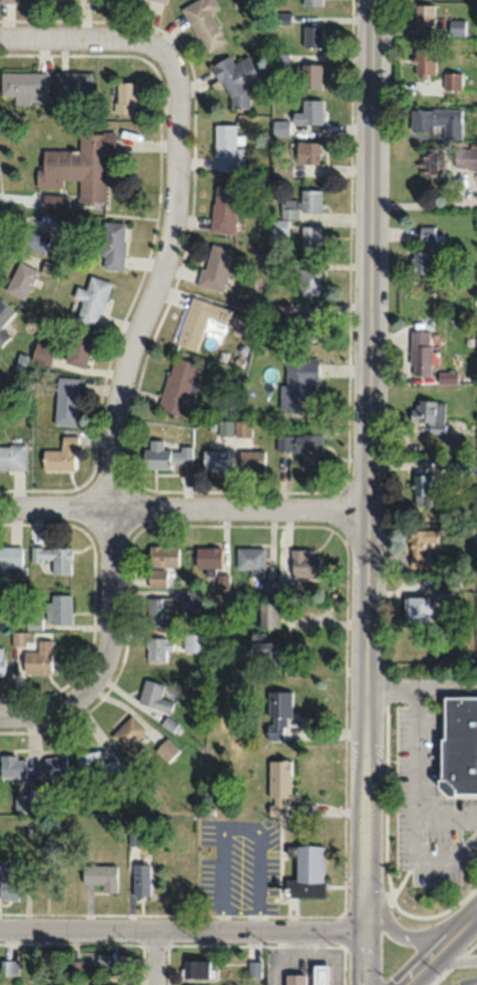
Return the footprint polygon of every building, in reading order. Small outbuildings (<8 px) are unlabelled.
[(226,42),(210,13),(219,8),(214,0),(194,0),(181,8),(206,53),(226,42)] [(434,5),(414,5),(414,29),(434,29),(434,5)] [(303,47),(322,47),(322,25),(303,25),(303,47)] [(435,74),(434,49),(414,49),(414,74),(435,74)] [(211,65),(236,111),(253,101),(246,88),(261,80),(247,55),(233,63),(229,56),(211,65)] [(321,64),(300,64),(300,88),(321,88),(321,64)] [(54,99),(91,99),(91,72),(54,72),(54,99)] [(0,73),(0,101),(47,101),(47,73),(0,73)] [(461,73),(443,73),(443,90),(461,90),(461,73)] [(135,82),(116,82),(116,113),(135,113),(135,82)] [(321,124),(321,99),(302,99),(302,112),(292,112),(292,124),(321,124)] [(410,109),(410,130),(442,130),(442,138),(461,138),(461,109),(410,109)] [(236,146),(236,124),(215,124),(215,169),(243,169),(243,146),(236,146)] [(79,132),(79,150),(40,150),(40,166),(35,166),(35,186),(62,186),(62,179),(78,179),(78,202),(105,202),(105,158),(114,158),(115,132),(79,132)] [(319,142),(295,142),(295,163),(319,163),(319,142)] [(421,175),(437,175),(437,146),(421,146),(421,175)] [(471,150),(458,148),(456,163),(475,165),(476,156),(471,156),(471,150)] [(211,232),(235,233),(236,186),(212,185),(211,232)] [(321,189),(300,189),(300,199),(281,199),(281,217),(299,217),(299,212),(321,212),(321,189)] [(61,233),(65,219),(51,214),(47,229),(61,233)] [(101,268),(124,268),(124,221),(102,221),(101,268)] [(45,252),(50,233),(28,226),(22,246),(45,252)] [(319,226),(301,226),(301,256),(319,256),(319,226)] [(412,251),(412,273),(432,273),(432,226),(419,226),(419,251),(412,251)] [(223,291),(234,249),(209,243),(199,285),(223,291)] [(37,268),(17,261),(7,292),(27,299),(37,268)] [(299,295),(321,295),(321,268),(299,268),(299,295)] [(81,300),(75,319),(97,326),(111,281),(90,275),(86,288),(77,286),(73,297),(81,300)] [(0,297),(0,298),(0,346),(10,336),(0,327),(15,312),(0,297)] [(176,344),(198,351),(201,340),(219,345),(230,309),(190,297),(176,344)] [(321,309),(301,309),(301,337),(321,337),(321,309)] [(94,334),(72,329),(64,362),(86,367),(94,334)] [(410,331),(410,375),(430,375),(430,331),(410,331)] [(31,360),(49,365),(55,346),(36,341),(31,360)] [(157,408),(185,417),(201,365),(173,356),(157,408)] [(317,358),(284,358),(284,385),(280,385),(280,409),(310,409),(310,383),(318,383),(317,358)] [(55,424),(79,425),(80,378),(56,377),(55,424)] [(428,433),(444,433),(445,401),(414,400),(413,421),(428,422),(428,433)] [(250,436),(250,421),(235,421),(235,436),(250,436)] [(322,434),(278,434),(278,450),(300,450),(300,469),(322,469),(322,434)] [(42,469),(76,469),(76,436),(61,436),(61,449),(42,449),(42,469)] [(170,468),(170,462),(192,462),(192,447),(163,447),(163,440),(149,440),(149,448),(142,448),(142,468),(170,468)] [(0,444),(0,469),(25,469),(25,444),(0,444)] [(228,470),(228,450),(203,450),(203,470),(228,470)] [(264,450),(239,450),(239,473),(264,473),(264,450)] [(467,473),(467,462),(448,462),(448,473),(467,473)] [(412,503),(424,503),(424,497),(431,497),(431,474),(412,474),(412,503)] [(409,568),(429,568),(429,554),(426,554),(426,544),(437,544),(437,530),(409,530),(409,568)] [(22,546),(0,546),(0,568),(22,568),(22,546)] [(148,546),(148,567),(178,567),(178,546),(148,546)] [(70,574),(70,547),(31,547),(31,565),(41,565),(41,574),(70,574)] [(196,568),(221,568),(221,547),(196,547),(196,568)] [(237,569),(251,569),(251,575),(264,575),(264,548),(237,548),(237,569)] [(319,577),(319,554),(308,554),(308,550),(292,550),(292,577),(319,577)] [(148,588),(166,588),(166,570),(148,570),(148,588)] [(299,581),(261,581),(261,597),(299,597),(299,581)] [(451,598),(451,586),(436,586),(436,598),(451,598)] [(181,609),(198,614),(203,597),(187,592),(181,609)] [(71,594),(47,594),(47,624),(71,624),(71,594)] [(176,597),(147,597),(147,626),(165,626),(165,616),(176,616),(176,597)] [(406,624),(432,624),(432,597),(406,597),(406,624)] [(289,613),(289,603),(258,603),(258,629),(278,629),(278,613),(289,613)] [(147,661),(166,661),(166,651),(172,651),(172,638),(147,638),(147,661)] [(52,640),(37,640),(37,652),(24,652),(24,673),(52,673),(52,640)] [(261,663),(286,664),(286,642),(250,641),(250,657),(261,657),(261,663)] [(160,698),(164,685),(145,679),(138,702),(170,712),(173,701),(160,698)] [(268,741),(286,741),(286,719),(292,719),(292,692),(268,692),(268,741)] [(440,796),(476,796),(476,697),(442,696),(440,796)] [(136,740),(146,730),(131,715),(111,736),(133,758),(144,747),(136,740)] [(86,786),(122,773),(117,759),(103,763),(99,749),(76,757),(86,786)] [(68,773),(65,754),(43,758),(47,777),(68,773)] [(25,778),(25,756),(0,756),(0,778),(25,778)] [(290,815),(290,761),(269,761),(269,815),(290,815)] [(33,795),(14,795),(14,812),(33,812),(33,795)] [(60,864),(60,841),(42,841),(42,864),(60,864)] [(324,846),(294,846),(294,897),(324,897),(324,846)] [(0,858),(0,901),(16,901),(16,872),(5,872),(5,858),(0,858)] [(149,864),(132,864),(132,896),(149,896),(149,864)] [(116,866),(80,866),(80,884),(101,884),(101,893),(116,893),(116,866)] [(124,975),(124,953),(104,953),(104,975),(124,975)] [(17,959),(0,959),(0,974),(17,974),(17,959)] [(212,959),(182,959),(182,977),(212,977),(212,959)] [(259,961),(248,961),(248,976),(259,976),(259,961)] [(313,963),(313,984),(328,984),(328,963),(313,963)] [(285,973),(285,984),(305,984),(305,973),(285,973)]
